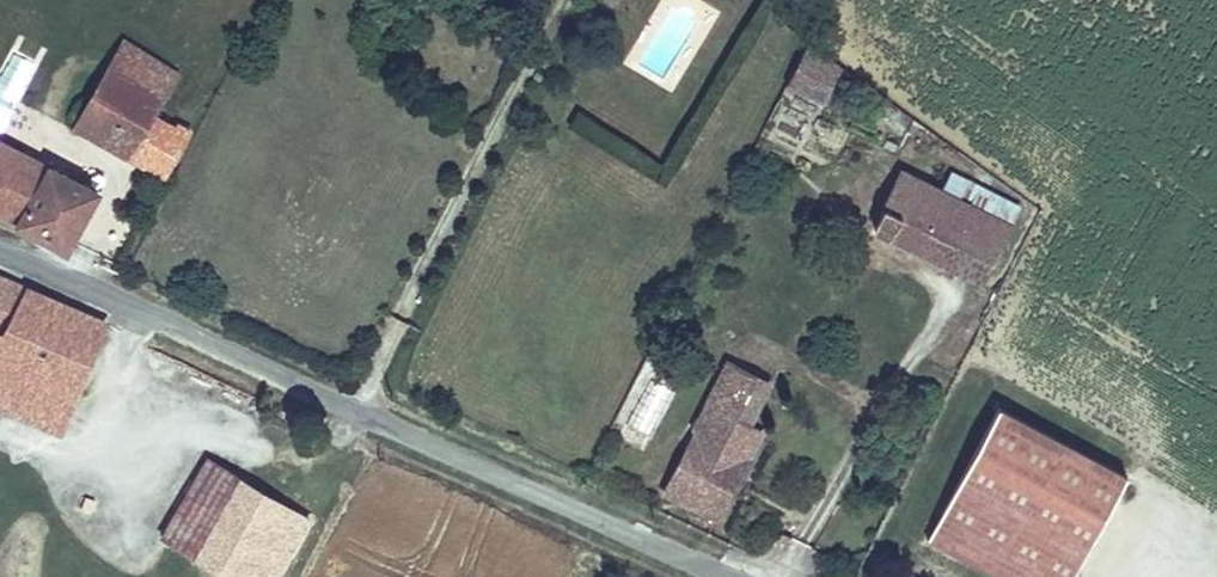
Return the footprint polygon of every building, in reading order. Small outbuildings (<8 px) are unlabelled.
[(162,110),(185,72),(123,36),(69,126),(166,179),(194,128),(162,110)] [(788,86),(824,106),(845,65),(806,48),(788,86)] [(583,113),(575,125),(600,143),(609,131),(583,113)] [(0,135),(0,219),(18,228),(20,222),(71,251),(106,189),(0,135)] [(942,262),(970,200),(943,186),(903,166),(872,229),(942,262)] [(953,166),(943,186),(970,200),(979,179),(953,166)] [(979,179),(970,200),(981,205),(1014,222),(1024,201),(979,179)] [(951,266),(981,205),(970,200),(942,262),(951,266)] [(1014,222),(981,205),(951,266),(986,284),(1014,222)] [(63,436),(112,320),(0,272),(0,409),(63,436)] [(777,381),(726,355),(660,493),(719,522),(768,430),(755,423),(777,381)] [(1004,402),(927,538),(946,548),(1020,444),(1103,523),(1130,473),(1004,402)] [(946,548),(1002,576),(1074,576),(1103,523),(1020,444),(946,548)] [(221,576),(283,576),(316,519),(210,456),(159,540),(221,576)]
